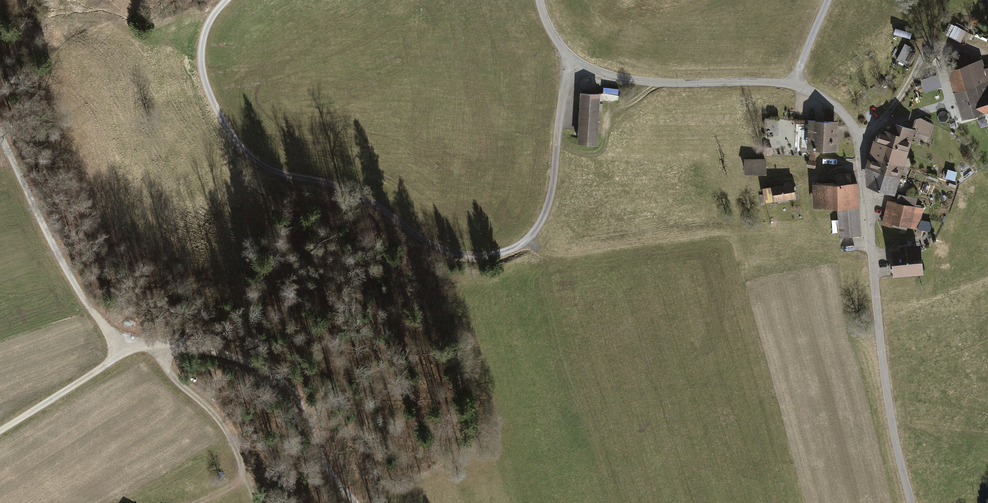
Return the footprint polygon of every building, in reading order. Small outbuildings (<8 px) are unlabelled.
[(898,57),(911,62),(917,48),(904,43),(898,57)] [(943,70),(959,121),(987,111),(987,91),(978,60),(966,63),(963,53),(949,57),(952,68),(943,70)] [(919,81),(923,94),(940,90),(936,77),(919,81)] [(603,102),(618,104),(620,89),(605,87),(603,102)] [(583,93),(579,146),(599,147),(603,94),(583,93)] [(579,97),(570,96),(569,120),(578,120),(579,97)] [(838,120),(809,119),(807,150),(836,151),(838,120)] [(867,186),(895,195),(915,129),(892,122),(890,129),(877,125),(865,166),(867,186)] [(766,160),(743,160),(743,177),(766,176),(766,160)] [(816,163),(807,162),(805,170),(814,171),(816,163)] [(834,186),(810,187),(811,212),(857,210),(856,185),(848,185),(848,175),(834,175),(834,186)] [(787,184),(764,187),(766,203),(798,198),(795,179),(786,180),(787,184)] [(894,205),(885,203),(880,223),(929,234),(931,224),(921,222),(923,211),(914,209),(916,201),(896,196),(894,205)] [(921,244),(888,246),(891,277),(923,274),(921,244)]
